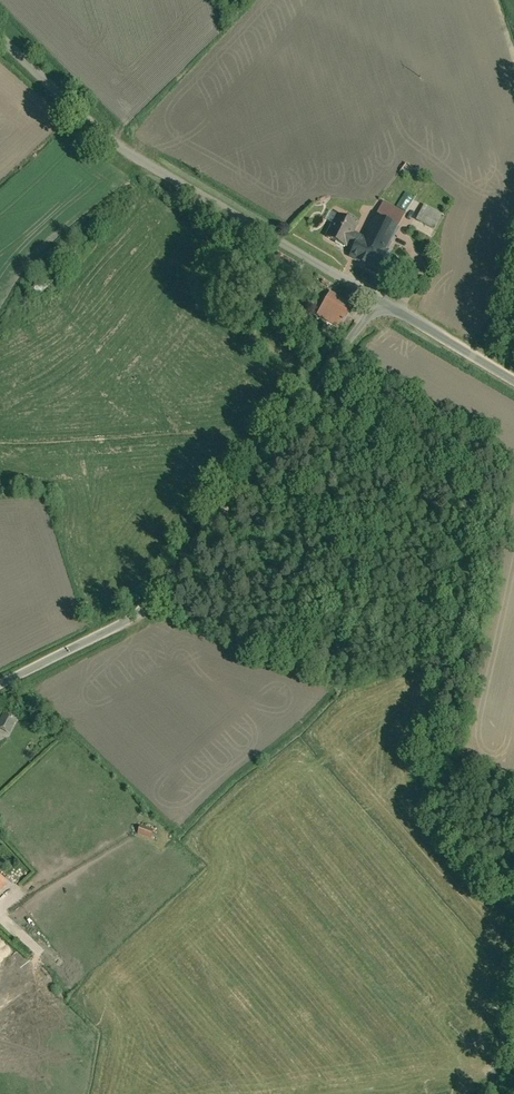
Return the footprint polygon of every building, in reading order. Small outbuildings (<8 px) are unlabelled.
[(427,204),(419,220),(438,230),(446,214),(427,204)] [(367,240),(358,236),(362,229),(340,218),(328,242),(349,253),(350,252),(356,255),(352,261),(397,284),(408,264),(391,255),(403,232),(402,232),(410,217),(387,205),(379,220),(378,219),(367,240)] [(43,300),(55,289),(48,282),(36,294),(43,300)] [(354,308),(335,296),(329,306),(325,312),(345,324),(349,318),(354,308)] [(0,729),(0,731),(12,738),(20,723),(7,716),(0,729)] [(142,826),(139,836),(152,840),(155,830),(142,826)] [(0,878),(0,900),(11,890),(0,878)]
